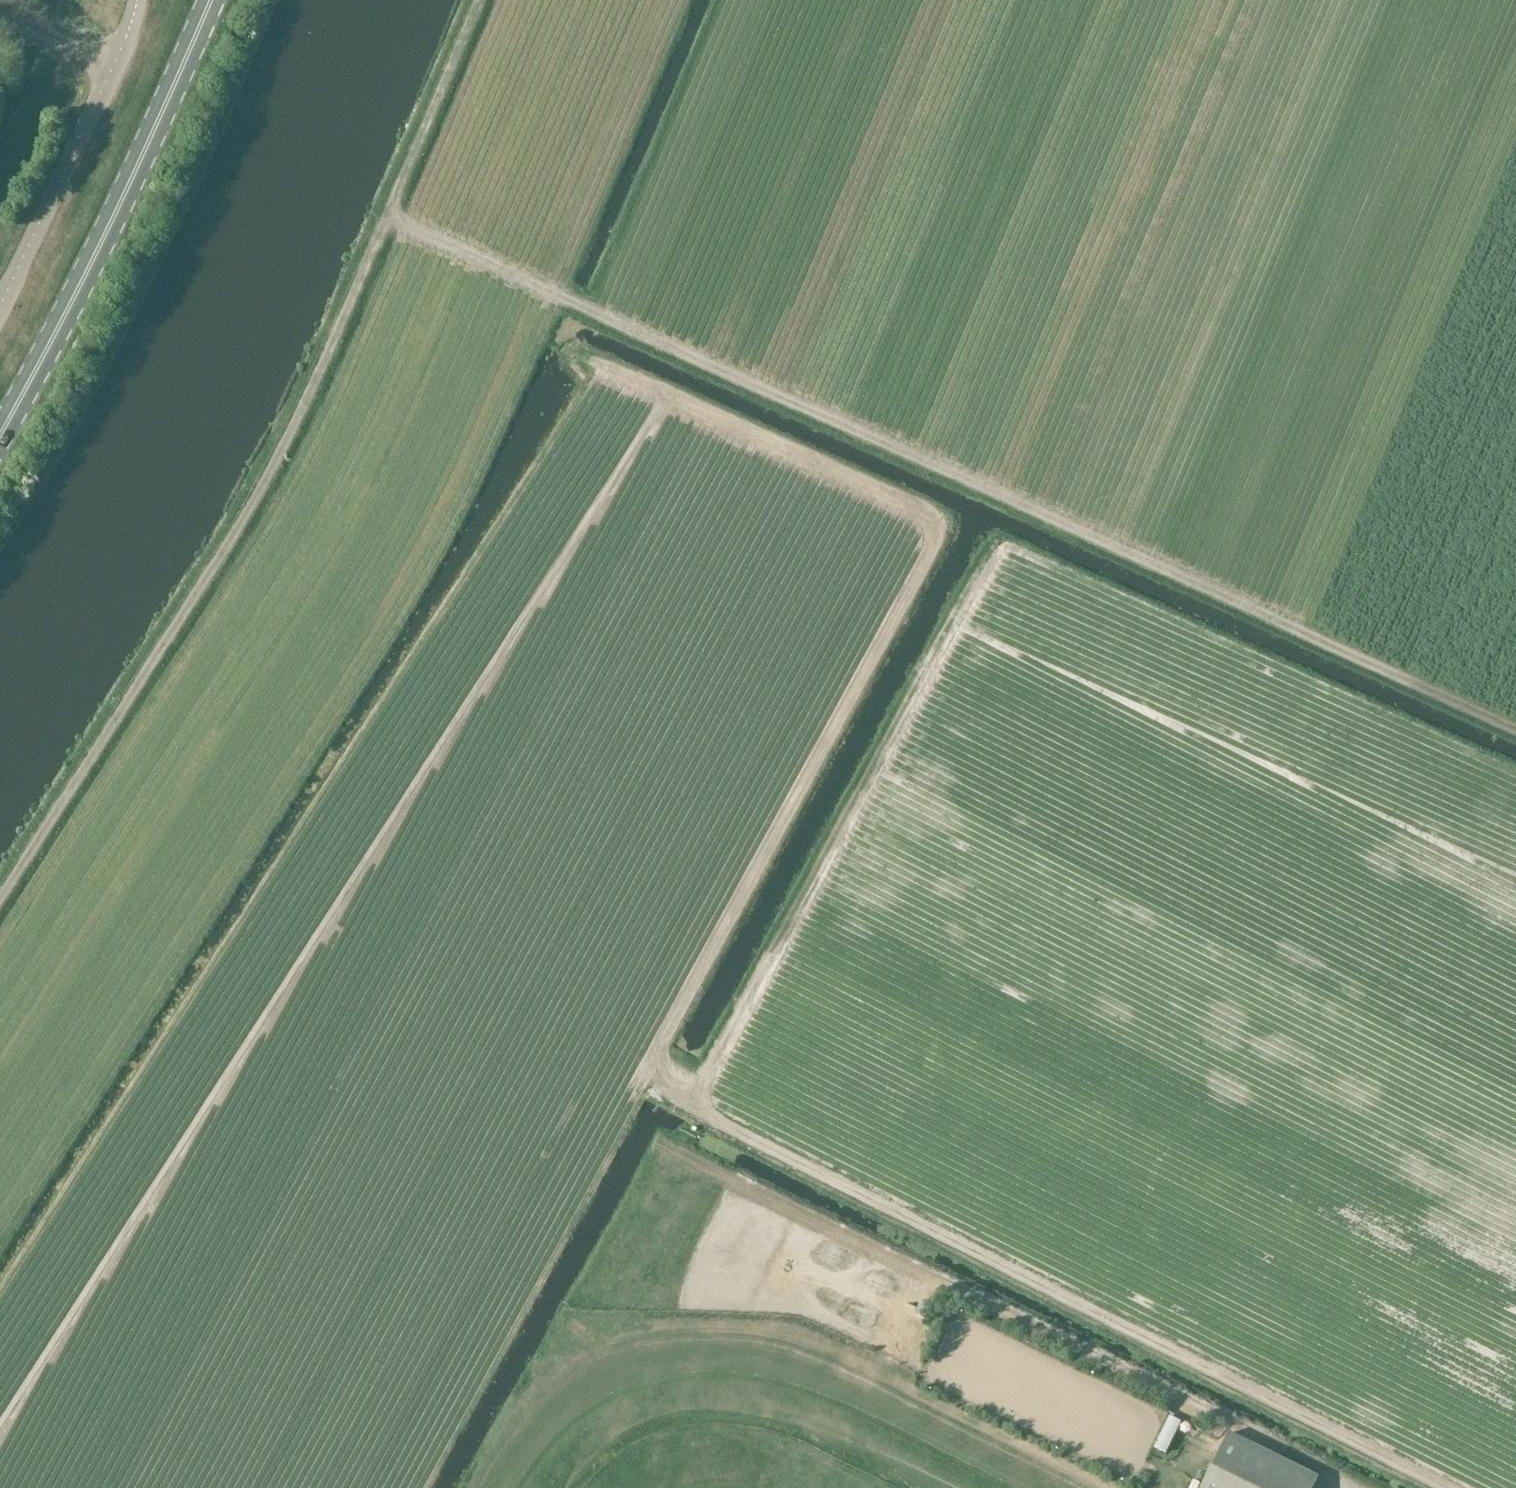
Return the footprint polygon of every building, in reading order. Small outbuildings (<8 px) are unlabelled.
[(1318,1478),(1227,1434),(1201,1487),(1313,1487),(1318,1478)]
